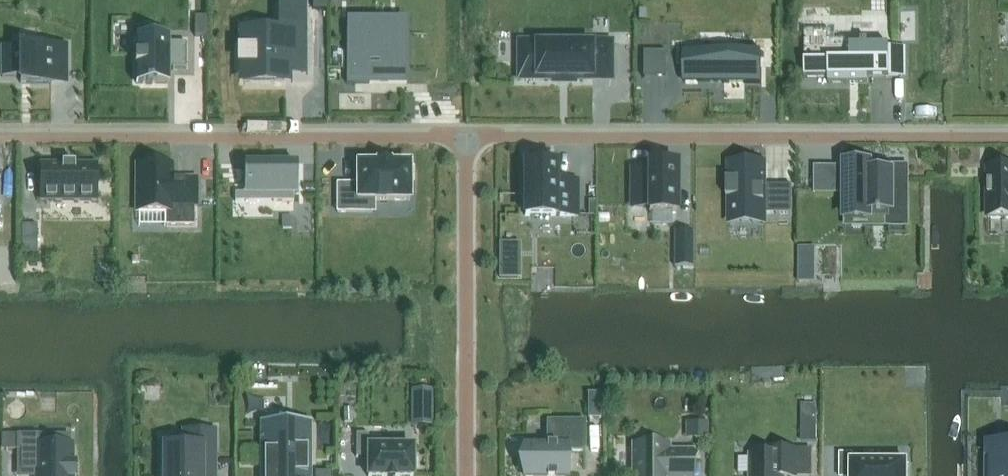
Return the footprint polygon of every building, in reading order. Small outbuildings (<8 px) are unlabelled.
[(327,10),(327,0),(313,0),(313,10),(327,10)] [(244,65),(244,79),(284,79),(284,50),(301,50),(301,6),(283,6),(283,34),(244,34),(244,49),(239,49),(239,65),(244,65)] [(194,37),(206,37),(207,17),(195,17),(194,37)] [(346,19),(346,84),(369,84),(369,78),(402,78),(402,30),(369,30),(369,19),(346,19)] [(804,31),(805,78),(828,78),(828,84),(868,84),(868,78),(889,79),(889,76),(903,76),(903,49),(889,49),(889,46),(868,46),(868,41),(830,41),(830,31),(804,31)] [(136,39),(136,84),(167,84),(167,69),(186,69),(186,43),(167,43),(167,39),(136,39)] [(540,45),(519,44),(519,78),(540,79),(540,80),(551,80),(551,81),(576,81),(576,80),(593,80),(593,79),(610,79),(610,45),(594,44),(593,43),(576,43),(576,42),(551,42),(551,43),(540,43),(540,45)] [(66,47),(2,47),(2,78),(20,78),(20,84),(51,84),(51,78),(66,78),(66,47)] [(684,63),(684,78),(684,83),(684,84),(698,84),(698,83),(745,83),(745,84),(761,84),(761,52),(744,52),(744,53),(699,53),(684,53),(684,54),(684,63)] [(62,165),(40,165),(40,201),(96,201),(96,165),(75,165),(75,164),(72,164),(72,165),(64,165),(64,164),(62,164),(62,165)] [(166,165),(137,165),(137,183),(135,183),(135,211),(161,211),(161,226),(194,226),(194,178),(166,178),(166,165)] [(576,182),(555,182),(555,165),(525,165),(525,216),(576,216),(576,182)] [(649,170),(632,170),(632,207),(649,207),(649,212),(676,212),(676,165),(649,165),(649,170)] [(730,198),(730,215),(730,223),(764,223),(764,215),(764,214),(764,186),(764,165),(730,165),(730,180),(726,180),(726,181),(730,181),(730,197),(726,197),(726,198),(730,198)] [(869,165),(845,165),(845,219),(869,219),(869,211),(889,211),(889,219),(906,219),(906,174),(869,174),(869,165)] [(295,167),(243,167),(243,195),(273,195),(273,202),(293,203),(293,195),(295,195),(295,167)] [(408,170),(408,167),(357,167),(357,186),(337,186),(337,214),(357,214),(357,202),(408,202),(408,185),(411,185),(411,170),(408,170)] [(988,169),(988,218),(1007,218),(1007,169),(988,169)] [(792,186),(776,186),(776,214),(792,214),(792,186)] [(37,224),(21,224),(21,255),(37,255),(37,224)] [(675,267),(692,267),(692,231),(675,231),(675,267)] [(517,244),(500,244),(500,279),(517,279),(517,244)] [(799,248),(799,258),(812,257),(812,247),(799,248)] [(417,390),(417,402),(433,402),(433,390),(417,390)] [(601,419),(601,397),(601,394),(588,393),(588,397),(588,419),(601,419)] [(353,409),(345,409),(345,423),(353,422),(353,409)] [(284,427),(259,427),(260,475),(312,475),(311,422),(293,422),(293,427),(286,427),(286,411),(284,411),(284,427)] [(546,421),(546,445),(525,445),(525,475),(567,475),(567,452),(585,452),(585,421),(546,421)] [(688,422),(688,438),(711,438),(711,421),(688,422)] [(802,426),(802,442),(816,442),(816,426),(802,426)] [(199,473),(215,473),(215,431),(198,431),(198,447),(182,447),(167,447),(167,463),(161,463),(161,475),(199,475),(199,473)] [(368,434),(356,434),(356,458),(368,458),(368,475),(413,475),(413,470),(415,470),(415,454),(413,454),(413,447),(368,447),(368,434)] [(16,435),(16,451),(20,451),(20,471),(36,471),(36,475),(75,475),(75,465),(72,465),(72,445),(39,445),(39,435),(16,435)] [(988,444),(988,475),(1007,475),(1007,444),(988,444)] [(633,445),(633,475),(692,475),(692,448),(668,448),(668,445),(633,445)] [(770,456),(751,456),(751,475),(797,475),(797,451),(770,451),(770,456)] [(840,475),(907,475),(907,463),(854,463),(854,455),(840,455),(840,475)]
